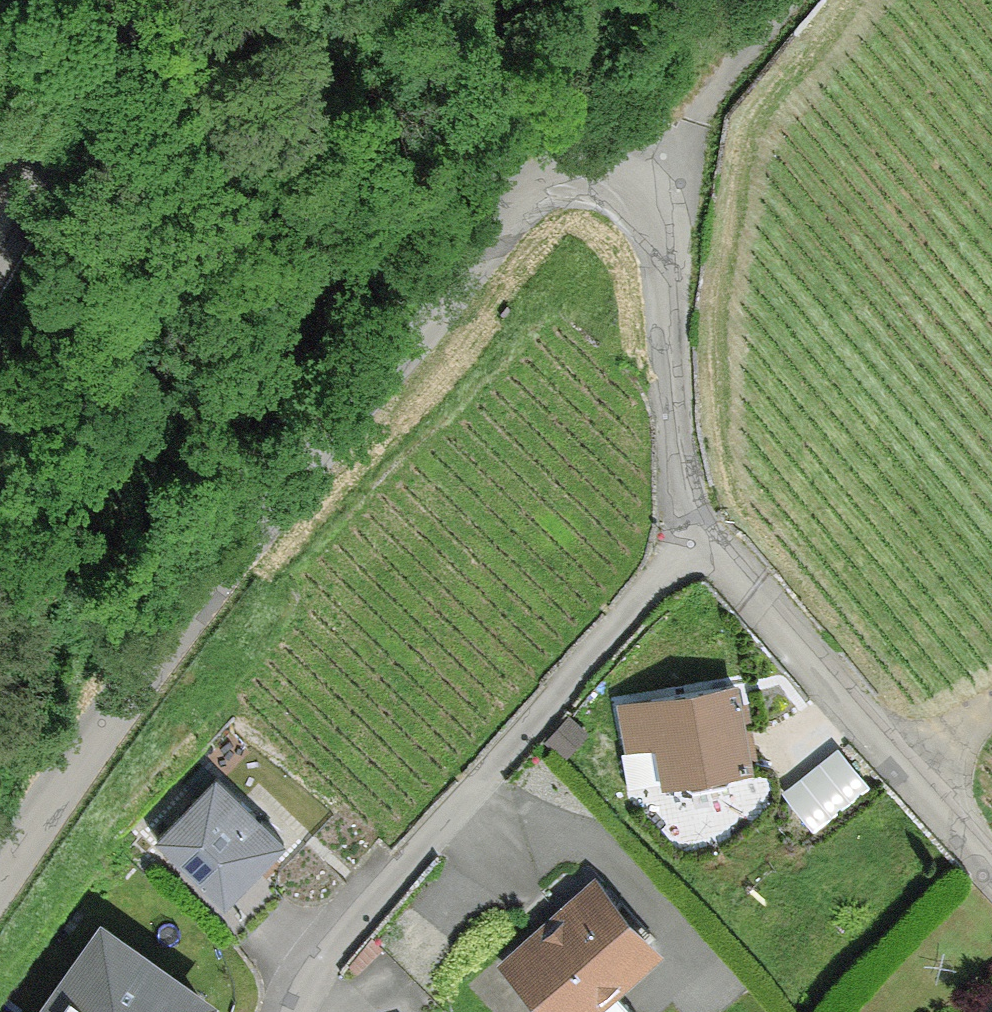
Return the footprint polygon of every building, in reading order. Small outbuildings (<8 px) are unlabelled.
[(734,685),(633,703),(628,705),(625,710),(624,715),(630,748),(660,743),(667,782),(678,780),(692,790),(728,783),(737,769),(748,767),(734,685)] [(216,777),(157,838),(225,904),(284,842),(216,777)] [(511,965),(554,1011),(631,1011),(608,986),(650,948),(596,889),(511,965)] [(46,1011),(195,1011),(203,1002),(103,932),(46,1011)]
